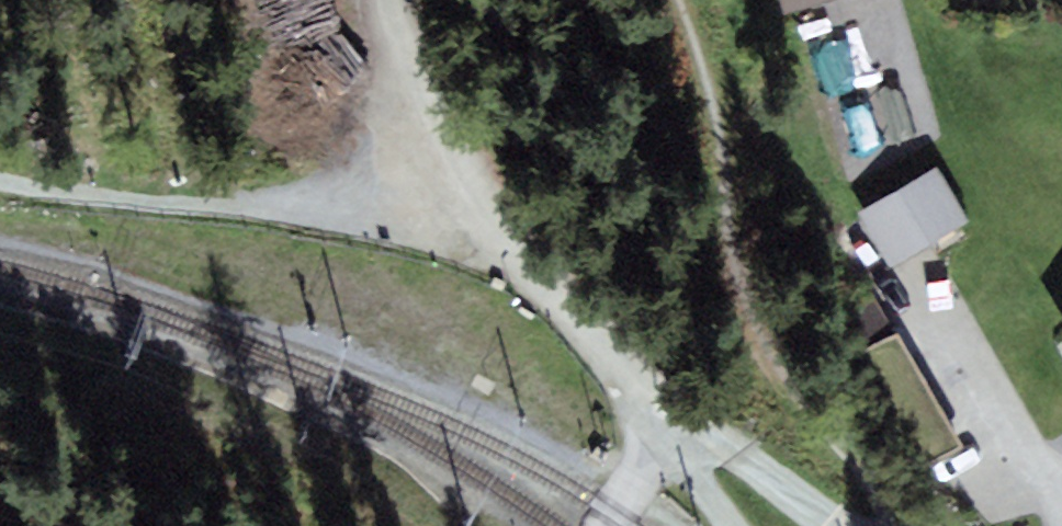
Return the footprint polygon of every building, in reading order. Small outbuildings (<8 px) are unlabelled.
[(832,0),(779,0),(783,14),(832,0)] [(968,222),(937,169),(860,214),(891,267),(968,222)]
